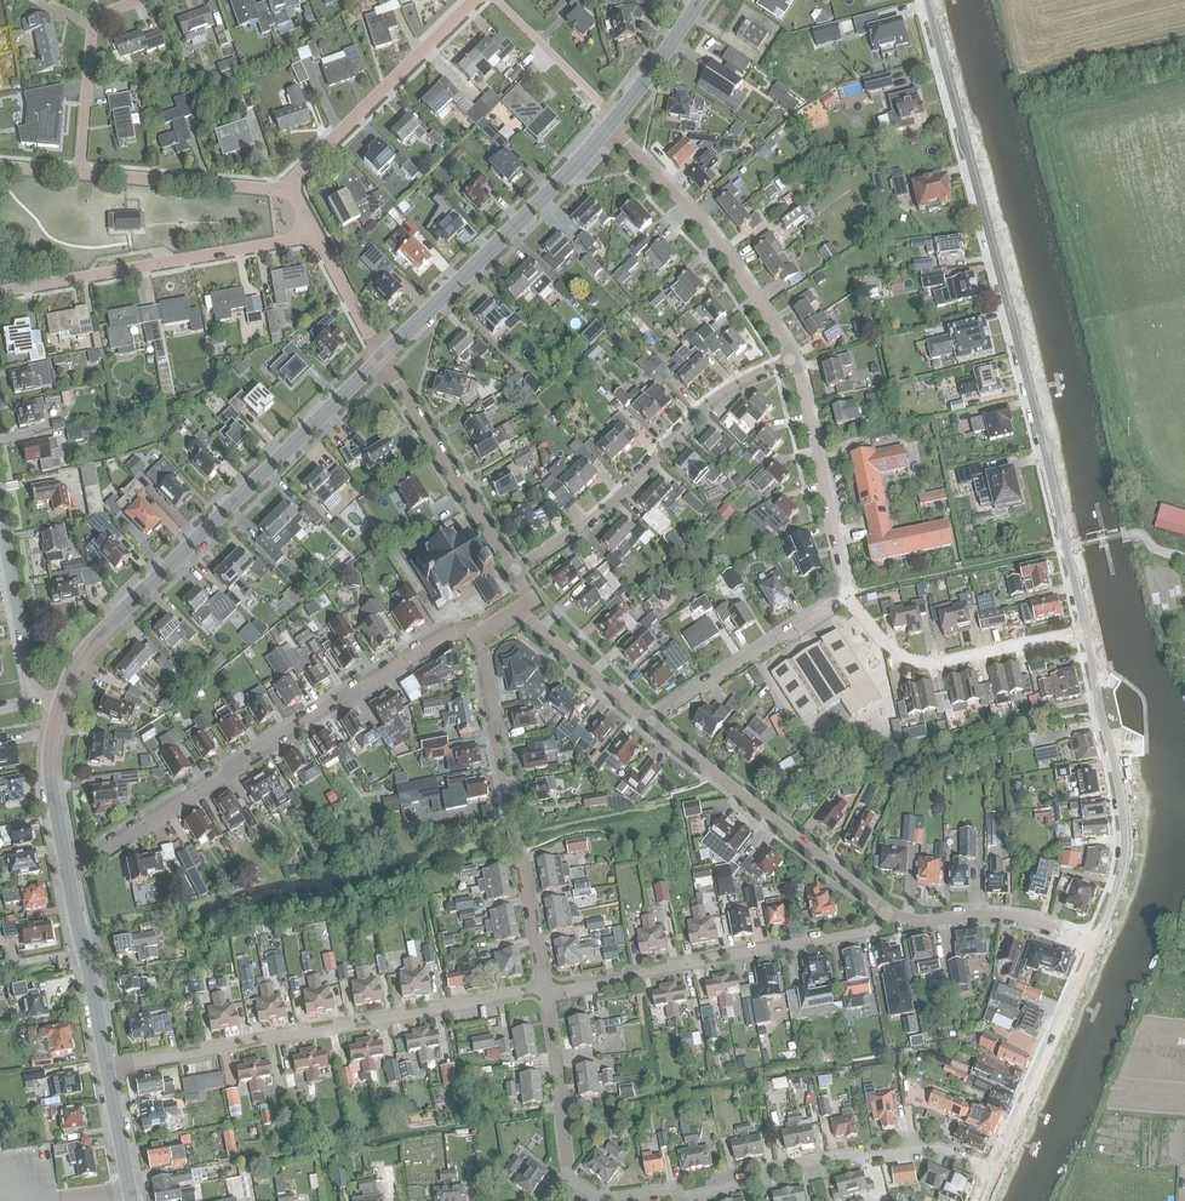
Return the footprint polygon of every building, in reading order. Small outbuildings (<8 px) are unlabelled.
[(269,27),(261,4),(254,6),(252,0),(233,0),(230,1),(240,27),(257,21),(262,35),(271,32),(269,27)] [(261,4),(269,27),(276,24),(277,27),(289,23),(285,10),(299,5),(297,0),(267,0),(268,1),(261,4)] [(586,0),(574,0),(568,7),(575,13),(565,23),(582,39),(594,26),(578,11),(587,1),(586,0)] [(776,10),(763,1),(759,7),(772,16),(776,10)] [(361,8),(358,5),(354,5),(350,9),(350,13),(353,16),(357,16),(361,12),(361,8)] [(626,17),(624,7),(611,11),(613,21),(610,22),(616,41),(617,41),(618,43),(623,41),(623,39),(634,36),(634,34),(635,34),(634,29),(632,29),(629,16),(626,17)] [(213,26),(208,9),(178,19),(186,42),(205,35),(203,29),(213,26)] [(395,27),(390,13),(376,17),(375,14),(365,17),(375,48),(390,43),(386,30),(395,27)] [(48,15),(22,20),(25,33),(34,31),(40,60),(33,62),(35,73),(57,69),(54,58),(58,57),(53,25),(50,26),(48,15)] [(882,25),(868,29),(870,37),(870,40),(875,58),(897,52),(895,47),(907,44),(901,20),(890,23),(889,24),(889,25),(884,27),(884,26),(883,26),(883,25),(882,25)] [(768,37),(746,22),(736,37),(758,52),(768,37)] [(807,32),(811,48),(812,48),(811,44),(835,38),(832,26),(807,32)] [(228,45),(222,28),(215,31),(221,48),(228,45)] [(165,46),(159,30),(142,36),(140,32),(114,41),(117,50),(110,53),(116,67),(131,62),(128,55),(145,48),(147,52),(165,46)] [(486,65),(494,56),(500,62),(514,48),(499,32),(491,40),(489,38),(474,53),(486,65)] [(320,59),(314,42),(307,44),(313,62),(320,59)] [(357,74),(365,71),(355,48),(344,52),(347,60),(323,69),(329,86),(355,77),(354,75),(357,74)] [(744,74),(750,64),(729,50),(722,60),(744,74)] [(486,65),(474,53),(470,57),(466,54),(454,66),(467,78),(473,71),(483,81),(493,71),(486,65)] [(235,59),(229,62),(232,70),(238,68),(235,59)] [(242,68),(249,65),(247,60),(239,62),(242,68)] [(309,80),(300,62),(291,67),(299,85),(309,80)] [(705,70),(699,79),(709,86),(707,89),(717,96),(719,93),(727,98),(732,90),(734,91),(740,82),(740,83),(740,82),(711,62),(710,63),(712,64),(707,71),(705,70)] [(524,72),(517,66),(505,78),(512,84),(524,72)] [(863,80),(867,92),(892,85),(888,73),(863,80)] [(12,88),(20,86),(18,78),(10,80),(12,88)] [(458,93),(443,78),(436,85),(438,87),(421,103),(435,117),(437,115),(441,119),(449,112),(444,107),(447,104),(451,100),(458,93)] [(525,90),(518,83),(500,102),(525,127),(524,129),(533,138),(554,117),(545,107),(540,111),(525,97),(524,97),(521,94),(525,90)] [(782,103),(790,91),(778,83),(770,95),(782,103)] [(140,92),(141,84),(130,84),(130,92),(140,92)] [(827,94),(834,104),(845,97),(839,87),(827,94)] [(25,129),(20,130),(23,144),(20,144),(21,145),(58,148),(60,133),(57,132),(59,113),(60,113),(61,105),(61,98),(57,99),(56,99),(49,101),(46,89),(24,93),(24,94),(26,94),(29,106),(28,114),(28,117),(27,129),(25,129)] [(303,105),(298,89),(287,92),(293,109),(273,115),(279,133),(309,123),(303,105)] [(490,90),(479,101),(489,111),(500,100),(490,90)] [(916,95),(918,92),(915,91),(913,93),(889,100),(892,114),(888,115),(893,132),(915,127),(913,121),(924,118),(921,108),(920,108),(919,102),(918,102),(916,95)] [(254,108),(249,93),(241,95),(242,97),(235,99),(239,112),(246,109),(246,110),(254,108)] [(171,122),(175,135),(159,140),(162,150),(174,146),(177,154),(189,151),(186,143),(190,142),(183,118),(184,118),(190,116),(185,100),(183,94),(173,97),(175,103),(176,107),(160,111),(164,124),(171,122)] [(132,111),(129,95),(108,98),(110,114),(113,114),(117,141),(134,138),(129,111),(132,111)] [(489,111),(479,101),(474,106),(465,97),(457,107),(476,125),(489,111)] [(698,97),(694,97),(693,104),(685,103),(686,100),(674,98),(673,104),(670,104),(668,116),(679,118),(679,120),(687,122),(689,111),(702,114),(704,103),(698,97)] [(415,124),(408,117),(391,133),(402,145),(414,133),(421,139),(426,134),(416,124),(415,124)] [(497,134),(482,119),(475,126),(491,143),(496,147),(492,150),(499,157),(490,166),(491,167),(490,168),(497,174),(498,173),(506,181),(507,180),(509,183),(515,176),(513,173),(518,168),(501,151),(508,144),(497,134)] [(253,146),(245,121),(214,131),(223,156),(253,146)] [(695,133),(697,125),(687,123),(685,132),(695,133)] [(740,124),(733,130),(740,136),(746,130),(740,124)] [(444,142),(433,131),(427,137),(439,148),(444,142)] [(690,134),(689,140),(714,143),(715,138),(690,134)] [(771,139),(765,145),(771,151),(777,145),(771,139)] [(757,151),(762,145),(756,140),(751,145),(757,151)] [(380,144),(377,141),(367,151),(370,154),(363,161),(377,175),(394,158),(381,144),(380,144)] [(696,153),(686,141),(669,158),(679,169),(696,153)] [(463,156),(456,148),(444,159),(452,167),(463,156)] [(706,153),(705,152),(695,162),(700,167),(689,179),(701,193),(711,184),(710,183),(716,178),(708,169),(717,160),(709,150),(706,153)] [(419,173),(408,161),(401,168),(413,180),(419,173)] [(865,183),(872,181),(868,163),(861,165),(865,183)] [(351,170),(350,170),(348,170),(346,171),(345,173),(343,174),(341,176),(339,178),(338,180),(338,182),(338,185),(338,188),(338,190),(341,196),(329,202),(341,225),(357,217),(362,226),(370,218),(381,208),(386,213),(394,206),(380,190),(373,194),(366,197),(353,172),(351,170)] [(487,181),(478,173),(464,188),(468,191),(464,196),(465,197),(464,198),(470,204),(471,203),(479,211),(479,210),(481,211),(486,206),(485,204),(488,201),(487,200),(489,198),(481,190),(483,188),(481,187),(487,181)] [(951,191),(947,176),(913,184),(920,211),(928,209),(929,213),(942,209),(941,206),(954,203),(953,200),(954,198),(952,191),(951,191)] [(907,196),(903,178),(890,181),(892,191),(894,190),(897,198),(907,196)] [(729,218),(741,209),(732,198),(739,193),(731,184),(722,192),(726,198),(718,204),(729,218)] [(778,194),(772,186),(764,192),(771,200),(778,194)] [(789,207),(796,201),(791,194),(784,199),(789,207)] [(572,221),(584,232),(585,231),(598,219),(603,224),(608,219),(591,202),(590,204),(589,203),(583,208),(584,209),(572,221)] [(635,205),(634,203),(616,220),(621,225),(623,224),(635,237),(639,233),(640,233),(652,223),(640,210),(642,209),(637,204),(635,205)] [(804,216),(797,206),(779,219),(785,229),(804,216)] [(749,219),(741,209),(729,218),(740,231),(749,224),(754,230),(763,223),(755,214),(749,219)] [(140,230),(139,213),(115,214),(115,231),(140,230)] [(449,219),(444,213),(432,224),(438,230),(436,232),(447,244),(456,234),(457,236),(462,232),(460,230),(462,228),(451,217),(449,219)] [(418,233),(407,222),(401,228),(402,228),(401,229),(385,244),(396,255),(395,255),(397,258),(398,257),(402,261),(403,261),(404,261),(406,261),(418,274),(432,260),(412,239),(418,233)] [(806,233),(811,229),(807,224),(802,228),(806,233)] [(819,239),(825,235),(821,230),(815,234),(819,239)] [(596,243),(585,231),(584,232),(577,238),(589,250),(596,243)] [(776,258),(783,253),(770,233),(760,239),(764,245),(755,252),(765,266),(776,258)] [(574,250),(559,234),(543,249),(549,255),(545,259),(555,270),(564,262),(563,261),(574,250)] [(650,242),(645,235),(633,246),(627,252),(632,258),(635,255),(635,256),(650,242)] [(966,241),(962,238),(926,244),(928,254),(938,253),(939,262),(965,258),(964,251),(967,249),(966,241)] [(677,258),(663,241),(654,249),(653,249),(645,256),(660,272),(666,267),(666,268),(677,258)] [(838,256),(831,244),(819,252),(826,264),(838,256)] [(392,270),(375,252),(364,263),(380,280),(372,288),(387,304),(401,290),(386,275),(392,270)] [(791,264),(783,253),(776,258),(765,266),(774,281),(783,275),(787,281),(797,275),(791,264)] [(602,269),(588,255),(580,263),(594,277),(602,269)] [(628,273),(639,263),(633,258),(618,273),(614,277),(613,278),(621,287),(631,276),(628,273)] [(552,284),(531,262),(517,275),(530,289),(538,297),(552,284)] [(933,270),(932,262),(920,263),(921,272),(933,270)] [(307,287),(303,268),(282,272),(272,274),(277,306),(286,304),(283,291),(307,287)] [(704,289),(689,273),(670,290),(675,295),(684,306),(704,289)] [(945,284),(943,273),(921,277),(923,290),(945,285),(945,284)] [(530,289),(517,275),(503,289),(516,302),(530,289)] [(979,298),(973,275),(951,281),(952,288),(941,291),(945,306),(964,301),(964,302),(979,298)] [(890,281),(893,294),(907,291),(904,278),(890,281)] [(794,309),(803,324),(815,317),(808,306),(815,301),(809,290),(798,297),(802,303),(794,309)] [(666,299),(658,291),(647,301),(654,309),(666,299)] [(211,297),(205,298),(207,310),(213,309),(216,323),(231,320),(229,310),(245,308),(246,315),(247,314),(248,320),(249,324),(262,322),(262,318),(261,312),(254,313),(251,298),(243,299),(242,292),(231,294),(225,295),(225,292),(211,295),(211,297)] [(598,300),(596,297),(593,295),(589,296),(587,300),(589,304),(592,305),(596,304),(598,300)] [(190,316),(187,299),(160,304),(164,326),(178,324),(177,319),(190,316)] [(504,324),(513,315),(503,304),(498,309),(491,301),(475,317),(485,327),(493,334),(504,324)] [(726,315),(715,301),(704,310),(701,306),(694,311),(702,320),(710,317),(716,324),(726,315)] [(89,317),(87,307),(76,309),(76,310),(46,315),(50,335),(58,334),(59,339),(72,337),(78,336),(78,338),(82,337),(82,335),(91,333),(91,330),(89,321),(89,317)] [(127,335),(126,327),(138,325),(135,308),(108,313),(111,330),(107,330),(111,350),(118,349),(119,356),(134,353),(131,335),(127,335)] [(533,321),(523,310),(517,315),(528,326),(533,321)] [(280,343),(275,311),(267,312),(272,344),(280,343)] [(822,312),(815,317),(803,324),(813,340),(822,334),(828,344),(842,335),(833,321),(829,323),(822,312)] [(32,352),(28,319),(15,321),(14,327),(5,329),(5,333),(4,333),(6,346),(13,345),(14,354),(32,352)] [(993,353),(985,321),(949,330),(951,337),(927,343),(932,361),(956,354),(958,362),(993,353)] [(161,341),(158,322),(143,324),(147,344),(161,341)] [(597,322),(581,337),(589,345),(605,330),(597,322)] [(707,324),(696,334),(697,335),(705,344),(716,335),(707,324)] [(326,333),(319,325),(310,334),(317,341),(314,344),(322,353),(318,358),(323,363),(328,359),(329,360),(343,346),(336,340),(341,335),(335,330),(332,333),(329,330),(326,333)] [(705,344),(704,344),(708,350),(714,356),(719,351),(728,361),(734,355),(736,357),(746,348),(733,333),(731,334),(725,327),(719,332),(716,335),(705,344)] [(858,341),(867,338),(865,329),(856,332),(858,341)] [(684,347),(677,354),(699,378),(710,367),(701,357),(708,350),(704,344),(705,344),(697,335),(696,334),(692,330),(685,337),(689,342),(695,349),(694,350),(690,354),(684,347)] [(614,347),(621,340),(613,332),(606,339),(614,347)] [(99,333),(91,334),(94,349),(102,348),(99,333)] [(459,358),(463,362),(466,362),(469,360),(470,358),(470,356),(468,354),(466,351),(470,348),(480,359),(489,350),(478,339),(473,344),(464,335),(449,350),(458,359),(459,358)] [(280,350),(287,345),(284,341),(277,346),(280,350)] [(306,370),(297,361),(302,355),(291,343),(282,352),(284,355),(284,356),(270,370),(269,369),(268,370),(276,379),(280,375),(284,379),(283,380),(285,382),(285,381),(291,387),(303,376),(301,374),(305,370),(305,371),(306,370)] [(44,359),(41,344),(34,345),(37,360),(44,359)] [(57,354),(55,346),(47,348),(48,356),(57,354)] [(595,347),(588,354),(594,361),(598,357),(601,354),(595,347)] [(94,351),(96,360),(104,358),(102,350),(94,351)] [(655,356),(648,362),(666,382),(674,375),(687,389),(699,378),(677,354),(672,359),(677,365),(670,372),(662,363),(655,356)] [(853,366),(850,354),(835,358),(837,364),(823,367),(828,388),(836,386),(838,396),(854,393),(852,382),(845,384),(841,369),(853,366)] [(55,366),(64,364),(63,357),(53,359),(55,366)] [(647,361),(640,368),(648,377),(655,384),(648,390),(646,388),(641,392),(661,414),(672,403),(663,394),(664,393),(659,388),(666,382),(648,362),(647,361)] [(51,371),(49,362),(27,366),(28,370),(8,374),(10,383),(12,382),(14,393),(40,388),(40,389),(55,386),(52,371),(51,371)] [(1003,392),(996,366),(974,372),(976,379),(960,383),(963,397),(979,393),(981,397),(1003,392)] [(536,394),(544,387),(532,375),(525,382),(536,394)] [(456,379),(442,376),(441,382),(438,381),(435,393),(446,396),(445,398),(453,400),(454,398),(460,399),(464,406),(480,396),(478,392),(480,383),(457,377),(456,379)] [(228,404),(230,407),(237,414),(246,406),(257,418),(273,402),(259,388),(248,399),(241,391),(228,404)] [(637,388),(633,392),(637,396),(641,400),(633,407),(649,425),(661,414),(641,392),(637,388)] [(620,390),(614,396),(625,408),(632,401),(628,396),(621,389),(620,390)] [(885,401),(883,390),(866,393),(868,404),(885,401)] [(70,405),(69,393),(61,394),(63,406),(70,405)] [(60,402),(58,394),(44,397),(46,405),(60,402)] [(143,406),(153,404),(151,395),(141,397),(143,406)] [(772,408),(759,395),(750,404),(743,397),(728,412),(739,423),(747,415),(757,424),(772,408)] [(498,404),(494,397),(480,405),(485,412),(498,404)] [(45,412),(43,399),(34,401),(34,403),(35,404),(17,407),(19,419),(18,420),(19,427),(27,425),(27,424),(38,421),(45,420),(44,412),(45,412)] [(860,421),(855,400),(845,402),(845,405),(833,408),(837,426),(860,421)] [(622,406),(617,401),(610,407),(615,412),(622,406)] [(950,404),(953,413),(965,410),(963,401),(950,404)] [(547,415),(541,405),(532,411),(538,421),(547,415)] [(237,414),(230,407),(217,420),(225,427),(217,435),(224,442),(227,439),(236,449),(237,448),(239,449),(247,442),(245,440),(247,438),(243,434),(243,433),(236,426),(237,425),(234,422),(240,417),(237,414)] [(1011,423),(1009,412),(971,421),(974,434),(988,430),(991,441),(1013,435),(1010,423),(1011,423)] [(609,437),(623,452),(635,441),(627,432),(633,426),(620,413),(613,420),(620,427),(609,437)] [(465,426),(475,444),(490,435),(487,429),(490,426),(483,415),(465,426)] [(65,428),(64,419),(51,422),(53,430),(65,428)] [(868,430),(875,428),(873,419),(866,421),(868,430)] [(490,435),(475,444),(471,446),(480,460),(499,449),(499,447),(508,442),(509,443),(517,438),(508,424),(490,435)] [(215,434),(207,426),(201,432),(209,440),(215,434)] [(83,440),(80,427),(66,430),(69,443),(83,440)] [(743,443),(748,437),(737,427),(731,432),(743,443)] [(781,443),(767,430),(760,437),(755,432),(744,443),(751,450),(748,454),(752,458),(760,451),(766,457),(781,443)] [(212,444),(200,431),(194,437),(197,441),(187,450),(196,459),(191,464),(207,480),(220,467),(205,451),(206,450),(212,444)] [(722,442),(713,433),(700,446),(714,459),(724,450),(727,453),(734,445),(726,438),(722,442)] [(359,438),(357,435),(350,442),(356,448),(350,453),(346,447),(340,451),(348,464),(356,460),(355,459),(363,454),(370,468),(389,458),(390,460),(396,457),(395,454),(396,454),(388,439),(371,449),(359,438)] [(611,464),(623,452),(609,437),(598,447),(592,440),(585,446),(597,460),(602,455),(611,464)] [(57,450),(55,439),(35,442),(35,443),(22,445),(26,462),(40,460),(42,473),(52,471),(52,470),(60,468),(59,461),(63,460),(61,450),(57,450)] [(906,468),(902,447),(874,453),(874,451),(851,456),(862,508),(865,508),(871,537),(867,538),(872,562),(952,545),(948,522),(891,534),(879,474),(906,468)] [(571,472),(585,487),(598,476),(589,467),(595,462),(583,448),(576,455),(582,462),(571,472)] [(534,459),(528,449),(512,459),(518,468),(534,459)] [(708,469),(690,452),(675,467),(693,485),(703,475),(714,485),(724,475),(713,464),(708,469)] [(145,468),(135,457),(124,467),(135,478),(145,468)] [(585,487),(571,472),(560,460),(549,470),(560,482),(559,483),(557,485),(555,483),(547,490),(555,498),(558,501),(566,494),(567,493),(573,499),(585,487)] [(103,513),(94,464),(80,467),(89,516),(103,513)] [(788,477),(775,464),(766,474),(761,470),(748,484),(760,495),(772,482),(778,488),(788,477)] [(176,472),(168,465),(156,477),(163,484),(157,490),(175,508),(182,500),(184,502),(190,496),(188,494),(189,493),(172,476),(176,472)] [(525,483),(513,465),(507,469),(509,472),(490,483),(499,498),(510,492),(512,492),(515,490),(515,488),(525,483)] [(958,472),(951,474),(954,486),(951,486),(953,494),(958,493),(957,487),(961,486),(973,483),(977,499),(978,498),(980,507),(995,504),(996,512),(1006,510),(1005,506),(1020,502),(1022,500),(1020,493),(1018,494),(1015,480),(1017,480),(1015,470),(985,477),(983,466),(958,472)] [(350,479),(338,467),(327,478),(319,469),(303,485),(324,506),(350,479)] [(739,487),(745,480),(739,474),(733,481),(739,487)] [(428,502),(414,479),(398,489),(412,511),(409,515),(417,529),(434,519),(425,503),(428,502)] [(648,492),(660,504),(661,503),(668,510),(685,492),(675,483),(670,488),(661,480),(655,486),(648,492)] [(58,487),(57,482),(55,483),(49,484),(49,483),(31,487),(34,503),(51,499),(53,512),(69,509),(65,486),(58,487)] [(122,494),(124,497),(127,499),(125,501),(127,503),(125,504),(127,506),(129,504),(153,529),(152,530),(154,532),(161,524),(151,514),(153,513),(147,507),(145,509),(135,498),(142,492),(133,482),(123,492),(120,492),(120,494),(122,494)] [(730,482),(724,488),(730,495),(736,489),(730,482)] [(921,505),(947,500),(945,490),(919,496),(921,505)] [(660,504),(648,492),(642,499),(643,499),(637,505),(647,514),(642,520),(659,536),(671,524),(655,509),(660,504)] [(684,500),(689,505),(695,498),(690,493),(684,500)] [(127,499),(124,497),(119,501),(114,496),(105,504),(116,516),(121,511),(146,536),(152,530),(153,529),(129,504),(127,506),(125,504),(127,503),(125,501),(127,499)] [(769,502),(751,513),(763,525),(769,524),(778,533),(788,522),(798,511),(785,499),(776,508),(769,502)] [(284,504),(271,516),(293,539),(302,531),(297,526),(302,520),(308,526),(313,521),(316,525),(322,519),(306,503),(300,508),(302,511),(298,515),(296,517),(284,504)] [(734,513),(725,504),(717,513),(727,522),(734,513)] [(558,519),(550,505),(542,510),(533,515),(528,507),(512,517),(514,521),(513,521),(518,529),(519,529),(525,540),(541,530),(540,528),(549,522),(550,524),(558,519)] [(1154,528),(1184,537),(1184,513),(1161,506),(1154,528)] [(287,543),(293,539),(271,516),(259,529),(263,533),(254,541),(257,545),(262,550),(275,563),(283,555),(275,547),(281,542),(287,543)] [(331,525),(341,536),(348,529),(338,518),(331,525)] [(618,525),(613,531),(632,549),(639,541),(648,531),(639,523),(635,528),(625,519),(619,525),(618,525)] [(120,537),(109,525),(103,532),(105,535),(95,544),(102,551),(100,553),(115,569),(129,556),(116,542),(120,537)] [(68,549),(63,526),(49,529),(50,533),(41,535),(43,545),(41,546),(43,553),(45,553),(47,563),(62,560),(60,550),(68,549)] [(1100,531),(1095,533),(1096,537),(1097,542),(1098,547),(1103,546),(1108,544),(1107,539),(1106,535),(1105,530),(1100,531)] [(456,540),(448,531),(442,534),(445,538),(430,547),(428,544),(422,547),(426,558),(417,564),(422,571),(417,574),(428,592),(432,589),(436,595),(430,600),(437,611),(453,601),(454,603),(462,599),(458,593),(473,583),(486,605),(488,604),(489,605),(502,597),(501,596),(503,595),(485,566),(487,565),(467,533),(456,540)] [(607,538),(601,544),(611,553),(606,559),(617,570),(622,564),(619,562),(624,557),(632,549),(613,531),(607,537),(607,538)] [(816,552),(808,533),(779,546),(786,560),(793,557),(802,578),(821,569),(815,553),(816,552)] [(684,547),(677,537),(670,542),(677,552),(684,547)] [(225,564),(239,579),(249,569),(260,581),(269,572),(257,561),(252,565),(238,551),(225,564)] [(585,567),(577,558),(569,565),(567,564),(561,570),(560,569),(550,578),(562,591),(578,576),(577,574),(585,567)] [(590,587),(574,602),(585,613),(586,612),(587,613),(602,599),(603,601),(608,596),(602,589),(608,583),(602,577),(611,568),(607,563),(597,572),(596,571),(585,581),(590,587)] [(1049,564),(1045,563),(1020,569),(1022,576),(1007,580),(1010,597),(1022,594),(1020,589),(1024,588),(1026,593),(1049,588),(1046,574),(1047,574),(1050,571),(1049,564)] [(239,579),(225,564),(213,575),(228,590),(233,585),(240,592),(242,590),(247,594),(251,590),(239,579)] [(787,587),(775,567),(771,569),(774,573),(765,579),(769,585),(760,591),(773,612),(787,603),(780,591),(787,587)] [(892,567),(880,570),(882,577),(894,573),(892,567)] [(91,569),(81,571),(83,585),(84,587),(101,583),(91,569)] [(83,585),(81,571),(81,570),(69,573),(70,580),(66,581),(49,584),(52,602),(77,597),(76,590),(75,586),(83,585)] [(345,587),(361,588),(362,576),(358,573),(346,572),(345,587)] [(315,587),(308,580),(301,587),(308,594),(315,587)] [(400,585),(403,590),(409,587),(406,581),(400,585)] [(673,587),(664,584),(659,601),(669,604),(672,591),(673,587)] [(1156,586),(1157,608),(1175,607),(1174,596),(1184,595),(1184,585),(1156,586)] [(418,599),(410,586),(409,587),(403,590),(391,598),(399,609),(392,614),(405,634),(423,622),(411,604),(418,599)] [(952,607),(953,612),(957,628),(958,628),(971,625),(967,610),(975,608),(972,594),(969,595),(968,588),(960,589),(962,596),(959,597),(961,605),(952,607)] [(220,602),(214,597),(209,603),(207,601),(195,589),(182,602),(194,614),(192,616),(191,617),(199,623),(211,612),(212,613),(221,622),(236,608),(234,607),(225,597),(220,602)] [(285,590),(285,600),(301,600),(301,590),(285,590)] [(230,592),(225,597),(234,607),(240,601),(230,592)] [(982,611),(997,609),(995,594),(980,596),(982,611)] [(690,606),(694,613),(702,608),(705,613),(713,609),(705,596),(690,606)] [(623,604),(621,602),(616,597),(606,607),(609,611),(595,624),(603,632),(603,633),(610,641),(624,627),(619,621),(625,616),(618,608),(623,604)] [(1061,616),(1057,599),(1020,609),(1024,626),(1061,616)] [(313,616),(323,609),(317,600),(307,607),(313,616)] [(384,613),(376,600),(361,610),(369,622),(360,628),(375,652),(393,640),(378,617),(384,613)] [(904,612),(905,612),(904,607),(894,609),(892,600),(880,603),(883,618),(891,616),(894,631),(907,629),(908,628),(904,612)] [(914,610),(905,612),(904,612),(908,628),(907,629),(909,634),(923,631),(919,616),(927,614),(924,600),(912,603),(914,610)] [(731,612),(726,603),(714,610),(722,623),(729,619),(738,633),(753,624),(742,605),(731,612)] [(959,633),(958,628),(957,628),(953,612),(944,614),(943,606),(931,608),(934,622),(941,621),(945,636),(959,633)] [(987,614),(987,615),(990,629),(1007,626),(1004,610),(987,614)] [(654,619),(649,613),(637,624),(638,625),(630,633),(635,638),(621,651),(622,652),(625,657),(626,657),(628,658),(627,660),(633,663),(633,664),(655,643),(642,629),(649,623),(650,623),(654,619)] [(987,614),(978,616),(981,631),(990,629),(987,615),(987,614)] [(177,626),(168,616),(152,631),(164,642),(164,643),(171,650),(181,640),(174,633),(179,629),(183,633),(181,635),(188,642),(196,634),(183,621),(177,626)] [(354,636),(342,617),(328,626),(337,639),(329,644),(328,642),(322,647),(326,654),(331,651),(344,671),(358,662),(345,641),(354,636)] [(717,634),(708,619),(682,635),(692,650),(717,634)] [(263,624),(262,625),(257,620),(252,624),(263,635),(268,629),(263,624)] [(282,634),(287,631),(283,624),(278,628),(282,634)] [(771,674),(802,722),(803,722),(802,722),(817,712),(819,715),(841,701),(853,720),(883,701),(869,679),(838,631),(837,631),(837,632),(822,642),(808,651),(811,655),(804,659),(803,659),(790,668),(788,664),(772,674),(771,674)] [(304,656),(323,684),(328,681),(327,679),(329,677),(317,657),(323,653),(311,635),(296,644),(304,656)] [(127,658),(140,669),(157,651),(148,643),(143,649),(139,645),(138,646),(136,645),(132,650),(133,652),(127,658)] [(518,691),(521,704),(539,700),(544,694),(544,693),(553,681),(546,676),(547,675),(539,668),(543,663),(524,648),(519,646),(515,645),(509,645),(505,652),(504,652),(502,650),(499,655),(497,659),(497,664),(500,679),(507,677),(510,693),(518,691)] [(684,665),(669,648),(662,654),(668,661),(663,666),(659,662),(653,667),(654,668),(644,677),(650,684),(650,685),(656,692),(673,677),(670,674),(675,670),(676,671),(684,665)] [(293,670),(284,656),(280,649),(270,656),(283,676),(279,678),(282,683),(274,688),(278,693),(276,694),(281,700),(282,700),(287,707),(301,698),(294,687),(295,686),(287,673),(293,670)] [(213,675),(227,662),(217,651),(203,665),(213,675)] [(316,689),(323,684),(304,656),(299,659),(293,651),(284,656),(293,670),(298,677),(303,673),(312,688),(315,687),(316,689)] [(454,652),(453,651),(447,655),(448,657),(439,663),(438,661),(413,677),(420,689),(442,684),(441,682),(453,679),(453,677),(462,675),(459,661),(461,661),(460,654),(458,654),(457,653),(456,653),(455,652),(454,652)] [(170,672),(175,668),(162,655),(158,660),(170,672)] [(140,670),(140,669),(127,658),(115,672),(121,677),(120,679),(125,684),(127,682),(128,684),(135,676),(144,684),(144,685),(153,693),(159,686),(140,670)] [(1048,670),(1046,662),(1030,665),(1031,674),(1048,670)] [(1019,665),(1004,668),(1010,694),(1025,691),(1026,696),(1033,694),(1029,676),(1022,678),(1019,665)] [(758,666),(747,673),(756,687),(767,680),(758,666)] [(1010,694),(1004,668),(990,671),(993,684),(985,686),(989,703),(996,702),(997,706),(1012,703),(1010,694)] [(225,681),(230,674),(224,669),(219,676),(225,681)] [(1048,688),(1077,682),(1074,670),(1051,675),(1051,678),(1039,681),(1042,692),(1049,690),(1048,688)] [(981,705),(989,703),(985,686),(979,687),(976,674),(960,677),(965,703),(980,700),(981,705)] [(949,693),(941,695),(945,712),(947,712),(952,710),(953,710),(952,706),(965,703),(960,677),(946,680),(949,693)] [(1080,696),(1077,682),(1048,688),(1049,690),(1042,692),(1043,699),(1050,697),(1050,696),(1055,695),(1057,701),(1080,696)] [(932,683),(916,686),(922,712),(936,709),(937,714),(945,712),(941,695),(935,696),(932,683)] [(770,689),(764,684),(755,694),(761,700),(770,689)] [(544,694),(539,700),(545,708),(548,704),(559,712),(573,695),(569,692),(569,691),(561,685),(551,699),(544,694)] [(922,712),(916,686),(902,689),(905,702),(898,704),(902,721),(908,720),(907,715),(922,712)] [(127,694),(139,700),(142,693),(130,687),(127,694)] [(266,695),(261,688),(247,697),(252,705),(248,707),(250,710),(248,711),(253,718),(254,717),(259,725),(268,719),(273,716),(273,715),(262,698),(266,695)] [(384,697),(379,700),(393,723),(397,729),(401,736),(407,731),(403,725),(399,718),(397,715),(403,711),(392,692),(390,693),(389,692),(384,696),(384,697)] [(143,702),(139,700),(127,694),(126,694),(123,702),(105,696),(99,713),(111,718),(111,721),(122,721),(124,716),(130,718),(134,706),(140,708),(143,702)] [(567,736),(569,738),(579,725),(578,725),(581,721),(575,716),(584,703),(577,698),(577,699),(573,695),(559,712),(567,719),(559,729),(567,736)] [(239,713),(229,696),(223,700),(227,708),(215,716),(220,725),(217,726),(229,744),(245,734),(234,716),(239,713)] [(745,707),(732,696),(721,710),(715,705),(709,713),(704,710),(693,723),(711,738),(723,723),(721,722),(732,709),(739,714),(745,707)] [(424,702),(422,702),(424,711),(431,709),(441,707),(439,699),(430,701),(424,702)] [(371,705),(369,706),(377,718),(383,728),(377,732),(380,738),(381,739),(387,748),(393,744),(392,741),(394,740),(401,736),(397,729),(393,723),(379,700),(377,701),(376,700),(371,704),(371,705)] [(553,718),(545,708),(539,700),(521,704),(522,711),(513,713),(517,729),(537,725),(535,716),(540,715),(547,723),(553,718)] [(442,715),(443,721),(471,716),(469,701),(448,705),(449,712),(449,713),(447,714),(442,715)] [(350,717),(341,722),(348,732),(346,733),(351,741),(355,738),(363,749),(380,738),(377,732),(373,726),(366,730),(359,719),(358,719),(354,713),(350,716),(350,717)] [(779,715),(770,720),(775,729),(784,724),(779,715)] [(211,730),(202,716),(193,722),(197,727),(186,734),(203,761),(216,752),(205,734),(211,730)] [(471,716),(443,721),(444,728),(457,726),(459,735),(474,732),(471,716)] [(589,733),(579,725),(569,738),(575,745),(581,738),(593,749),(598,742),(602,745),(616,729),(601,717),(597,722),(598,723),(589,733)] [(736,753),(761,724),(754,718),(748,726),(749,727),(745,732),(738,727),(725,744),(726,745),(725,747),(725,748),(725,750),(726,751),(727,751),(728,752),(729,752),(730,752),(731,752),(733,751),(736,753)] [(761,724),(736,753),(749,763),(757,753),(759,753),(764,747),(755,741),(759,736),(760,737),(767,728),(761,724)] [(906,741),(928,737),(925,726),(904,731),(906,741)] [(142,730),(138,733),(143,741),(147,738),(142,730)] [(181,741),(174,730),(168,734),(158,740),(167,754),(166,755),(161,758),(174,779),(190,769),(183,758),(184,758),(178,747),(176,748),(175,746),(181,741)] [(129,732),(114,731),(113,742),(109,742),(109,739),(95,738),(95,742),(93,742),(92,753),(90,753),(89,763),(98,763),(98,762),(112,763),(113,758),(121,759),(123,741),(129,742),(129,732)] [(338,749),(327,732),(312,741),(322,758),(318,761),(323,767),(338,758),(349,776),(359,769),(344,745),(338,749)] [(1097,758),(1091,732),(1073,736),(1074,741),(1070,742),(1072,753),(1077,752),(1079,761),(1097,758)] [(17,764),(14,745),(6,746),(4,736),(0,737),(0,767),(17,764)] [(447,743),(446,736),(429,739),(431,746),(447,743)] [(557,750),(554,737),(528,742),(530,751),(521,753),(522,759),(524,759),(526,770),(536,768),(537,770),(550,767),(546,752),(557,750)] [(641,749),(626,737),(612,756),(605,751),(592,768),(598,773),(606,763),(616,770),(621,764),(625,767),(632,758),(633,759),(641,749)] [(481,762),(477,745),(452,750),(448,751),(447,745),(425,749),(426,756),(433,755),(434,760),(448,757),(452,768),(453,772),(470,769),(469,765),(481,762)] [(1060,759),(1057,746),(1035,751),(1037,763),(1060,759)] [(307,767),(297,751),(282,760),(293,776),(297,774),(304,786),(321,775),(313,763),(307,767)] [(801,760),(797,755),(791,759),(791,758),(777,767),(782,773),(801,760)] [(624,782),(617,790),(622,794),(629,786),(638,793),(646,783),(650,786),(662,770),(651,761),(639,776),(633,771),(624,782)] [(551,764),(552,773),(563,772),(562,764),(551,764)] [(1071,772),(1070,766),(1055,768),(1057,778),(1068,777),(1069,785),(1078,784),(1080,799),(1100,796),(1096,771),(1071,775),(1071,772)] [(261,775),(256,778),(276,809),(283,805),(290,801),(296,809),(302,805),(293,792),(287,796),(281,787),(282,786),(277,779),(276,780),(269,769),(268,770),(267,769),(261,774),(261,775)] [(108,786),(90,789),(91,796),(92,796),(94,808),(95,808),(96,815),(104,814),(104,809),(105,809),(118,808),(117,800),(127,798),(126,784),(138,783),(136,772),(114,774),(114,782),(115,785),(108,785),(108,786)] [(466,782),(465,776),(446,780),(449,792),(443,793),(446,811),(466,807),(465,801),(487,797),(484,780),(477,781),(477,780),(466,782)] [(19,778),(0,782),(0,797),(3,796),(5,806),(23,802),(21,790),(24,786),(23,783),(19,779),(19,778)] [(271,813),(276,809),(256,778),(252,780),(251,780),(244,784),(245,785),(244,786),(250,796),(249,797),(253,805),(262,799),(271,813)] [(557,790),(554,778),(538,781),(539,786),(531,787),(531,786),(529,787),(528,788),(531,803),(551,799),(550,792),(557,790)] [(439,799),(435,779),(397,786),(401,806),(439,799)] [(877,790),(867,786),(858,803),(868,808),(877,790)] [(333,792),(326,796),(332,806),(339,802),(333,792)] [(241,811),(229,793),(214,802),(226,820),(223,822),(229,832),(244,823),(249,830),(257,825),(247,808),(241,811)] [(608,805),(606,795),(583,799),(585,809),(608,805)] [(635,795),(630,801),(637,805),(641,800),(635,795)] [(400,811),(397,796),(383,799),(385,810),(389,809),(389,814),(400,811)] [(847,804),(840,798),(833,807),(831,806),(818,822),(831,833),(844,816),(840,813),(847,804)] [(810,809),(809,799),(800,801),(801,810),(810,809)] [(699,801),(683,804),(685,818),(701,814),(699,801)] [(1083,820),(1096,818),(1106,817),(1104,801),(1070,805),(1071,812),(1080,811),(1082,811),(1083,820)] [(492,820),(489,808),(482,809),(485,822),(492,820)] [(702,844),(701,845),(727,866),(729,867),(729,866),(732,862),(735,858),(753,835),(738,824),(730,818),(728,820),(723,816),(718,823),(715,821),(714,813),(713,811),(702,814),(705,827),(707,826),(708,829),(710,829),(712,831),(702,844)] [(874,816),(866,811),(859,824),(855,822),(844,842),(855,848),(854,850),(861,853),(872,831),(869,830),(871,826),(869,825),(874,816)] [(209,826),(201,812),(195,816),(194,815),(193,816),(193,817),(183,823),(184,825),(184,829),(186,832),(189,833),(197,844),(206,837),(210,844),(221,837),(213,823),(209,826)] [(996,813),(986,813),(986,837),(996,837),(996,813)] [(876,859),(876,868),(880,868),(880,871),(888,871),(888,874),(906,875),(907,851),(907,844),(913,845),(915,818),(904,817),(902,843),(899,843),(886,842),(885,850),(881,850),(881,859),(876,859)] [(923,831),(924,819),(915,818),(913,845),(921,845),(923,831)] [(1069,827),(1069,833),(1074,832),(1074,841),(1084,840),(1084,838),(1109,836),(1108,822),(1096,823),(1096,818),(1083,820),(1084,821),(1068,822),(1069,827)] [(695,831),(705,830),(703,820),(693,821),(695,831)] [(28,826),(10,829),(9,827),(0,829),(0,835),(1,839),(11,837),(13,846),(32,843),(31,840),(33,838),(32,834),(30,834),(28,826)] [(976,831),(961,831),(961,859),(954,859),(954,868),(950,868),(950,888),(968,888),(968,868),(966,868),(966,860),(976,860),(976,831)] [(588,851),(586,839),(566,842),(569,855),(588,851)] [(1071,848),(1071,840),(1059,841),(1059,849),(1071,848)] [(296,853),(301,847),(292,841),(288,846),(296,853)] [(945,856),(947,844),(941,842),(939,855),(945,856)] [(175,860),(172,845),(161,847),(162,854),(141,858),(142,860),(127,863),(129,874),(127,874),(129,884),(131,884),(131,885),(146,883),(144,876),(163,873),(161,863),(175,860)] [(775,852),(770,848),(769,850),(768,849),(757,863),(750,857),(742,868),(752,876),(754,874),(760,880),(764,874),(769,878),(783,860),(774,854),(775,852)] [(1062,865),(1080,867),(1083,852),(1065,849),(1062,865)] [(1097,851),(1089,850),(1087,863),(1085,874),(1108,878),(1110,852),(1097,850),(1097,851)] [(330,867),(339,861),(333,851),(324,856),(330,867)] [(34,852),(0,859),(0,869),(8,868),(9,876),(11,876),(13,877),(18,876),(19,874),(32,872),(34,873),(35,873),(37,873),(38,873),(38,872),(39,871),(39,869),(38,867),(37,866),(36,865),(34,852)] [(537,860),(540,876),(569,871),(568,865),(561,866),(560,857),(555,858),(555,857),(537,860)] [(940,861),(921,859),(921,863),(916,863),(914,873),(919,874),(919,881),(920,881),(921,883),(924,883),(925,882),(929,883),(935,885),(936,884),(938,884),(940,861)] [(1059,864),(1041,859),(1036,877),(1032,876),(1027,896),(1028,897),(1030,900),(1034,901),(1037,899),(1038,900),(1039,896),(1048,898),(1052,882),(1049,881),(1050,876),(1060,879),(1059,864)] [(1003,876),(1003,861),(992,861),(992,876),(986,876),(987,895),(1008,895),(1008,876),(1003,876)] [(476,873),(474,865),(459,869),(461,877),(476,873)] [(243,872),(250,886),(258,882),(255,876),(258,874),(255,866),(243,872)] [(477,881),(478,887),(507,882),(504,866),(490,869),(490,870),(482,871),(484,880),(477,881)] [(727,866),(715,868),(717,882),(718,882),(725,881),(732,879),(738,872),(729,866),(729,867),(727,866)] [(194,867),(186,872),(199,898),(208,893),(194,867)] [(289,876),(297,875),(296,867),(288,868),(289,876)] [(703,869),(693,871),(695,880),(705,878),(703,869)] [(1069,878),(1070,871),(1059,869),(1060,876),(1069,878)] [(570,877),(569,871),(540,876),(543,892),(560,889),(560,888),(565,887),(564,878),(570,877)] [(718,882),(717,882),(720,898),(735,895),(732,879),(725,881),(718,882)] [(1076,883),(1064,879),(1059,892),(1069,896),(1068,898),(1069,899),(1066,907),(1077,912),(1077,913),(1079,917),(1084,919),(1088,916),(1094,900),(1095,901),(1099,891),(1076,882),(1076,883)] [(590,888),(589,880),(574,882),(576,890),(590,888)] [(794,882),(796,891),(804,889),(802,881),(794,882)] [(510,898),(507,882),(478,887),(479,893),(486,892),(487,901),(495,899),(495,900),(510,898)] [(670,903),(667,884),(655,886),(658,905),(670,903)] [(42,897),(40,887),(12,893),(12,890),(2,892),(4,904),(23,901),(25,910),(44,906),(44,905),(46,904),(45,898),(42,897)] [(762,887),(754,889),(758,904),(765,902),(762,887)] [(592,896),(591,888),(573,891),(574,899),(592,896)] [(819,895),(818,888),(807,890),(813,920),(817,919),(817,921),(823,920),(823,918),(833,916),(836,913),(835,908),(831,905),(829,906),(827,893),(819,895)] [(609,899),(615,894),(611,889),(606,894),(609,899)] [(759,910),(758,904),(754,889),(745,891),(747,904),(739,906),(744,937),(754,935),(750,912),(759,910)] [(473,909),(471,897),(454,900),(455,903),(445,904),(447,914),(473,909)] [(545,901),(548,917),(576,912),(575,906),(569,907),(567,898),(562,899),(562,898),(545,901)] [(781,907),(780,900),(766,903),(768,909),(765,910),(769,928),(770,928),(772,929),(775,929),(775,927),(787,925),(784,906),(781,907)] [(744,937),(739,906),(729,908),(731,915),(730,916),(734,939),(744,937)] [(486,927),(486,928),(514,923),(512,907),(497,910),(497,911),(489,912),(491,921),(485,922),(486,927)] [(704,907),(699,908),(705,944),(718,941),(716,927),(714,927),(713,918),(707,919),(705,907),(704,907)] [(691,946),(705,944),(699,908),(693,909),(695,921),(689,922),(690,931),(689,931),(691,946)] [(475,919),(474,911),(459,913),(460,921),(475,919)] [(577,918),(576,912),(548,917),(550,933),(568,930),(567,928),(572,928),(571,919),(577,918)] [(648,917),(655,953),(668,950),(665,936),(664,936),(662,927),(657,928),(654,916),(648,917)] [(642,955),(655,953),(648,917),(642,918),(644,930),(638,931),(640,940),(639,940),(642,955)] [(605,929),(603,918),(586,921),(588,931),(605,929)] [(52,937),(49,922),(33,925),(33,923),(17,926),(17,923),(2,925),(5,939),(22,936),(24,943),(31,942),(31,945),(40,943),(40,941),(51,939),(51,938),(52,937)] [(514,923),(486,928),(487,934),(493,933),(495,942),(503,940),(503,941),(517,939),(514,923)] [(623,927),(614,928),(616,944),(626,943),(623,927)] [(158,946),(156,932),(131,937),(130,935),(114,938),(114,940),(112,941),(113,945),(115,946),(117,957),(134,954),(137,954),(139,962),(146,961),(157,959),(155,947),(158,946)] [(984,942),(983,932),(972,933),(956,935),(957,945),(955,945),(957,961),(949,962),(954,989),(955,989),(956,994),(969,992),(964,960),(968,957),(972,957),(972,959),(976,959),(976,956),(987,955),(986,942),(984,942)] [(445,948),(455,946),(453,936),(443,937),(445,948)] [(931,972),(940,971),(938,958),(937,958),(934,938),(910,942),(913,961),(911,961),(909,962),(912,978),(920,976),(920,974),(929,972),(931,972)] [(255,942),(254,940),(250,939),(247,941),(247,944),(249,947),(252,948),(255,946),(255,942)] [(555,942),(558,956),(593,950),(593,949),(599,948),(598,939),(591,940),(592,944),(580,946),(579,940),(570,941),(570,940),(555,942)] [(1023,948),(1007,943),(1000,962),(1008,964),(1003,977),(1013,980),(1020,963),(1018,962),(1023,948)] [(1059,955),(1031,945),(1028,954),(1031,955),(1026,969),(1038,972),(1040,967),(1054,972),(1054,973),(1065,977),(1072,957),(1060,953),(1059,955)] [(434,964),(431,946),(422,948),(425,965),(434,964)] [(619,959),(617,946),(602,949),(605,962),(619,959)] [(901,961),(899,947),(889,949),(889,947),(883,948),(882,946),(878,947),(876,949),(874,950),(877,969),(882,968),(884,967),(886,976),(883,977),(890,1017),(913,1013),(911,1003),(903,961),(901,961)] [(485,970),(519,963),(517,949),(502,952),(503,953),(494,955),(495,961),(483,963),(485,970)] [(285,975),(280,950),(267,953),(268,958),(266,959),(266,962),(261,963),(264,979),(285,975)] [(594,956),(593,950),(558,956),(560,969),(574,967),(574,965),(583,964),(582,958),(594,956)] [(861,958),(860,951),(843,954),(848,983),(841,984),(846,1010),(870,1006),(868,995),(870,994),(864,958),(861,958)] [(309,959),(308,952),(301,953),(302,960),(301,960),(303,973),(312,972),(309,958),(309,959)] [(336,970),(333,954),(323,955),(325,972),(336,970)] [(444,964),(452,962),(451,954),(443,956),(444,964)] [(386,964),(384,956),(376,958),(379,974),(386,972),(385,964),(386,964)] [(247,959),(237,961),(239,971),(249,969),(247,959)] [(415,959),(409,960),(416,996),(429,993),(426,978),(425,979),(423,970),(417,971),(415,959)] [(830,970),(827,959),(813,961),(811,960),(807,961),(806,963),(804,963),(806,978),(804,978),(805,987),(807,987),(808,987),(809,990),(798,992),(802,1012),(834,1006),(831,991),(816,993),(815,987),(816,986),(832,983),(831,976),(832,975),(832,971),(830,970)] [(416,996),(409,960),(403,961),(405,973),(400,974),(401,983),(400,983),(402,998),(416,996)] [(519,963),(485,970),(486,975),(497,973),(498,978),(507,977),(507,979),(522,976),(519,963)] [(348,981),(346,966),(337,967),(339,982),(348,981)] [(775,975),(773,967),(762,969),(759,969),(758,970),(756,970),(757,981),(758,985),(750,986),(753,1003),(757,1025),(771,1022),(767,999),(768,999),(769,999),(770,999),(774,998),(776,998),(781,997),(777,975),(775,975)] [(362,969),(368,1004),(382,1002),(379,987),(377,987),(376,979),(370,980),(367,968),(362,969)] [(253,990),(250,969),(249,969),(239,971),(243,992),(253,990)] [(368,1004),(362,969),(356,970),(359,982),(353,983),(354,992),(352,992),(355,1007),(368,1004)] [(137,981),(136,973),(119,975),(121,986),(124,986),(126,993),(139,991),(140,996),(149,995),(146,979),(137,981)] [(465,986),(463,973),(446,976),(448,989),(465,986)] [(729,974),(721,976),(727,1008),(733,1007),(731,995),(741,993),(738,978),(730,979),(729,974)] [(937,976),(935,976),(937,987),(939,1000),(950,998),(948,985),(946,974),(936,975),(937,976)] [(313,977),(320,1013),(333,1010),(331,996),(329,996),(327,987),(321,989),(319,976),(313,977)] [(727,1008),(721,976),(714,977),(715,982),(707,984),(709,999),(719,997),(721,1010),(727,1008)] [(320,1013),(313,977),(308,978),(310,991),(304,992),(305,1000),(304,1001),(307,1015),(320,1013)] [(204,993),(202,978),(192,979),(194,995),(204,993)] [(224,978),(217,980),(218,987),(226,986),(224,978)] [(299,993),(297,978),(290,979),(292,994),(299,993)] [(216,990),(214,980),(208,981),(209,991),(216,990)] [(183,998),(192,997),(190,984),(181,985),(183,998)] [(668,985),(674,1018),(680,1017),(678,1004),(688,1002),(685,987),(677,989),(676,984),(668,985)] [(987,1011),(983,1021),(993,1025),(997,1015),(1013,1022),(1014,1020),(1020,1022),(1016,1032),(1036,1040),(1045,1020),(1042,1013),(1027,1007),(1028,1006),(1022,1003),(1024,997),(1025,994),(995,984),(988,1007),(989,1007),(987,1011)] [(27,995),(26,985),(6,988),(9,1002),(21,1000),(25,1019),(47,1015),(43,993),(39,994),(38,992),(27,995)] [(266,986),(272,1021),(286,1019),(283,1004),(282,1005),(280,996),(274,997),(272,985),(266,986)] [(674,1018),(668,985),(661,987),(662,991),(653,993),(656,1008),(666,1006),(669,1019),(674,1018)] [(272,1021),(266,986),(260,987),(262,999),(256,1000),(258,1009),(256,1009),(259,1024),(272,1021)] [(1025,994),(1024,997),(1026,998),(1038,1001),(1039,1002),(1042,993),(1027,988),(1027,989),(1025,994)] [(218,994),(225,1030),(238,1027),(235,1013),(233,1013),(232,1005),(226,1006),(223,993),(218,994)] [(225,1030),(218,994),(211,996),(214,1008),(208,1009),(210,1018),(209,1018),(211,1032),(225,1030)] [(754,1026),(750,999),(742,1001),(746,1027),(754,1026)] [(143,1015),(165,1011),(164,1004),(142,1008),(143,1015)] [(191,1021),(196,1021),(195,1013),(187,1014),(188,1018),(191,1021)] [(168,1015),(160,1017),(161,1021),(161,1023),(163,1034),(163,1035),(171,1033),(168,1015)] [(163,1034),(161,1023),(150,1025),(150,1023),(149,1016),(129,1019),(131,1031),(129,1034),(129,1038),(132,1040),(133,1041),(145,1039),(145,1041),(153,1040),(152,1036),(163,1034)] [(916,1016),(904,1019),(907,1035),(919,1032),(916,1016)] [(569,1021),(571,1036),(605,1029),(605,1028),(605,1026),(605,1024),(604,1022),(603,1022),(595,1024),(595,1027),(590,1028),(588,1017),(569,1021)] [(622,1019),(604,1022),(605,1024),(605,1026),(605,1028),(623,1025),(622,1019)] [(718,1040),(715,1021),(703,1023),(706,1042),(718,1040)] [(70,1038),(68,1026),(38,1032),(38,1028),(29,1029),(31,1044),(48,1041),(51,1055),(73,1052),(72,1048),(74,1045),(71,1042),(70,1038)] [(428,1028),(419,1030),(425,1062),(432,1061),(429,1049),(439,1047),(436,1032),(429,1033),(428,1028)] [(500,1049),(534,1042),(531,1028),(512,1031),(514,1042),(507,1043),(507,1040),(499,1042),(500,1049)] [(593,1047),(591,1036),(597,1035),(597,1038),(607,1036),(605,1029),(571,1036),(574,1050),(593,1047)] [(425,1062),(419,1030),(412,1031),(413,1036),(405,1037),(408,1053),(418,1052),(420,1064),(425,1062)] [(997,1041),(983,1035),(979,1045),(993,1051),(997,1041)] [(495,1048),(492,1036),(471,1040),(473,1052),(495,1048)] [(906,1037),(891,1039),(893,1049),(907,1047),(906,1037)] [(924,1045),(923,1037),(910,1039),(912,1048),(924,1045)] [(363,1040),(369,1073),(375,1072),(373,1060),(383,1058),(380,1042),(372,1044),(371,1039),(363,1040)] [(364,1074),(369,1073),(363,1040),(355,1042),(356,1046),(348,1048),(351,1064),(362,1062),(364,1074)] [(537,1057),(534,1042),(500,1049),(501,1056),(510,1054),(509,1051),(515,1050),(517,1060),(537,1057)] [(1021,1051),(1004,1043),(997,1058),(1024,1070),(1030,1058),(1019,1053),(1021,1051)] [(314,1083),(319,1082),(317,1070),(327,1068),(324,1052),(316,1054),(315,1049),(307,1050),(314,1083)] [(314,1083),(307,1050),(299,1051),(300,1057),(292,1058),(295,1074),(305,1072),(307,1084),(314,1083)] [(947,1067),(950,1059),(935,1053),(932,1060),(947,1067)] [(972,1072),(978,1075),(982,1065),(1005,1075),(1004,1079),(1007,1080),(1007,1079),(1018,1084),(1023,1073),(979,1055),(972,1072)] [(53,1066),(52,1057),(31,1060),(32,1068),(53,1066)] [(750,1069),(748,1058),(738,1059),(740,1071),(750,1069)] [(267,1105),(265,1092),(263,1092),(261,1080),(271,1078),(268,1062),(260,1064),(259,1059),(251,1060),(259,1106),(267,1105)] [(259,1103),(251,1060),(244,1062),(245,1067),(237,1068),(240,1084),(249,1082),(253,1104),(259,1103)] [(401,1082),(397,1061),(384,1063),(388,1084),(401,1082)] [(413,1078),(410,1063),(399,1065),(401,1080),(413,1078)] [(458,1084),(454,1065),(440,1067),(443,1087),(458,1084)] [(1014,1093),(1018,1084),(1007,1079),(1007,1080),(1004,1079),(1005,1075),(982,1065),(978,1075),(999,1084),(998,1086),(1014,1093)] [(578,1082),(612,1078),(611,1071),(603,1072),(603,1075),(597,1076),(596,1066),(576,1068),(578,1082)] [(617,1075),(625,1074),(624,1066),(616,1067),(617,1075)] [(353,1086),(350,1069),(340,1070),(343,1087),(353,1086)] [(43,1070),(24,1073),(25,1083),(45,1080),(43,1070)] [(221,1073),(214,1074),(217,1088),(223,1087),(221,1073)] [(210,1089),(217,1088),(214,1074),(208,1075),(210,1089)] [(505,1085),(506,1092),(540,1089),(539,1074),(519,1075),(520,1087),(514,1087),(514,1084),(505,1085)] [(65,1077),(65,1075),(57,1076),(57,1078),(49,1079),(53,1097),(60,1096),(80,1093),(77,1075),(65,1077)] [(204,1091),(204,1090),(210,1089),(208,1075),(201,1076),(204,1091)] [(161,1082),(160,1076),(136,1081),(137,1087),(135,1087),(136,1092),(138,1091),(139,1097),(163,1093),(164,1097),(174,1095),(171,1080),(161,1082)] [(195,1077),(197,1092),(204,1091),(201,1076),(195,1077)] [(184,1094),(196,1092),(197,1092),(195,1077),(181,1079),(184,1094)] [(997,1089),(969,1077),(966,1084),(991,1096),(990,1096),(987,1105),(989,1106),(1006,1113),(1013,1096),(997,1089)] [(613,1086),(612,1078),(578,1082),(579,1097),(599,1095),(598,1084),(604,1084),(604,1087),(613,1086)] [(765,1093),(774,1091),(773,1082),(763,1084),(765,1093)] [(633,1084),(619,1086),(621,1096),(634,1094),(633,1084)] [(240,1107),(237,1089),(226,1091),(229,1109),(240,1107)] [(540,1089),(506,1092),(507,1098),(516,1098),(515,1095),(521,1095),(522,1105),(542,1103),(540,1089)] [(204,1091),(197,1092),(196,1092),(197,1094),(184,1096),(185,1105),(206,1101),(204,1090),(204,1091)] [(934,1090),(931,1098),(953,1107),(953,1106),(998,1125),(1002,1115),(981,1106),(980,1108),(964,1101),(963,1103),(934,1090)] [(894,1115),(890,1092),(869,1095),(874,1122),(881,1121),(882,1130),(893,1128),(891,1115),(894,1115)] [(953,1107),(931,1098),(928,1104),(965,1120),(964,1123),(993,1136),(998,1125),(953,1106),(953,1107)] [(809,1120),(818,1118),(814,1099),(809,1100),(810,1105),(806,1106),(809,1120)] [(831,1117),(828,1100),(819,1102),(821,1119),(831,1117)] [(409,1113),(418,1112),(416,1102),(407,1104),(409,1113)] [(177,1114),(175,1103),(162,1106),(161,1104),(139,1107),(143,1129),(165,1125),(163,1116),(177,1114)] [(397,1114),(405,1113),(403,1104),(395,1105),(396,1107),(397,1114)] [(65,1111),(65,1106),(39,1110),(41,1122),(52,1121),(52,1118),(58,1117),(60,1132),(61,1131),(61,1136),(71,1135),(71,1130),(83,1128),(82,1126),(84,1124),(84,1120),(82,1118),(81,1108),(65,1111)] [(853,1117),(851,1109),(842,1111),(843,1119),(831,1122),(835,1139),(845,1136),(846,1139),(857,1137),(853,1117)] [(928,1111),(925,1119),(938,1124),(941,1117),(928,1111)] [(269,1113),(261,1114),(263,1126),(271,1125),(269,1113)] [(793,1116),(800,1148),(814,1145),(810,1127),(801,1128),(800,1123),(803,1122),(801,1114),(793,1116)] [(786,1151),(800,1148),(793,1116),(787,1117),(788,1125),(786,1125),(788,1131),(782,1132),(786,1151)] [(990,1138),(956,1124),(953,1133),(957,1135),(954,1140),(965,1144),(964,1146),(983,1154),(990,1138)] [(750,1125),(742,1126),(749,1158),(764,1155),(759,1137),(750,1139),(749,1133),(752,1133),(750,1125)] [(735,1161),(749,1158),(742,1126),(736,1128),(738,1135),(741,1134),(742,1140),(731,1143),(735,1161)] [(236,1152),(233,1132),(219,1134),(221,1141),(223,1140),(224,1147),(222,1148),(223,1154),(236,1152)] [(690,1134),(696,1169),(712,1166),(709,1148),(698,1150),(697,1144),(696,1144),(696,1143),(700,1142),(698,1132),(690,1134)] [(668,1148),(666,1133),(657,1134),(660,1149),(668,1148)] [(682,1171),(696,1169),(690,1134),(683,1135),(685,1145),(689,1144),(689,1146),(688,1146),(689,1152),(678,1153),(682,1171)] [(190,1136),(181,1138),(182,1146),(183,1146),(191,1145),(190,1136)] [(604,1151),(611,1155),(617,1146),(610,1142),(604,1151)] [(80,1153),(79,1143),(55,1146),(56,1156),(70,1154),(71,1164),(77,1163),(79,1177),(95,1174),(91,1151),(80,1153)] [(162,1150),(161,1143),(151,1145),(152,1152),(147,1153),(149,1169),(163,1166),(164,1169),(179,1166),(186,1165),(183,1146),(182,1146),(176,1147),(162,1150)] [(623,1150),(617,1146),(611,1155),(617,1159),(623,1150)] [(595,1176),(606,1161),(601,1158),(603,1156),(599,1153),(597,1155),(594,1153),(584,1167),(595,1176)] [(650,1153),(642,1154),(646,1176),(665,1172),(662,1156),(653,1158),(652,1158),(652,1153),(650,1153)] [(514,1157),(510,1163),(518,1168),(522,1162),(514,1157)] [(523,1173),(538,1184),(546,1172),(532,1161),(529,1164),(527,1163),(524,1166),(527,1168),(523,1173)] [(606,1161),(595,1176),(607,1184),(618,1170),(615,1168),(617,1165),(613,1162),(611,1165),(606,1161)] [(518,1168),(510,1163),(505,1170),(513,1175),(518,1168)] [(928,1164),(920,1184),(942,1192),(940,1196),(941,1197),(939,1200),(966,1200),(974,1181),(954,1173),(954,1175),(928,1164)] [(914,1165),(898,1167),(901,1183),(916,1181),(914,1165)] [(395,1182),(393,1166),(383,1167),(385,1184),(395,1182)] [(154,1191),(178,1187),(203,1182),(200,1170),(177,1174),(177,1177),(152,1181),(154,1191)] [(347,1188),(345,1171),(331,1173),(334,1190),(347,1188)] [(447,1172),(450,1200),(465,1200),(464,1186),(459,1187),(458,1180),(455,1180),(454,1171),(447,1172)] [(447,1172),(439,1172),(440,1182),(444,1182),(444,1183),(443,1183),(443,1189),(433,1190),(434,1200),(450,1200),(447,1172)] [(538,1184),(523,1173),(519,1178),(517,1176),(514,1180),(516,1181),(514,1184),(529,1195),(538,1184)] [(850,1176),(854,1194),(867,1190),(868,1193),(875,1191),(872,1182),(866,1183),(863,1173),(850,1176)] [(281,1175),(274,1176),(275,1183),(283,1182),(281,1175)] [(854,1194),(850,1176),(837,1180),(840,1190),(832,1192),(834,1200),(837,1200),(842,1200),(842,1197),(854,1194)] [(365,1181),(368,1200),(383,1200),(382,1196),(372,1197),(371,1192),(370,1192),(370,1190),(374,1190),(372,1180),(365,1181)] [(365,1181),(357,1182),(359,1192),(363,1191),(363,1193),(362,1193),(362,1198),(352,1200),(368,1200),(365,1181)] [(178,1187),(154,1191),(155,1200),(178,1200),(180,1200),(196,1200),(193,1189),(178,1191),(178,1187)] [(787,1191),(789,1200),(804,1200),(802,1188),(787,1191)] [(787,1191),(773,1194),(774,1200),(789,1200),(787,1191)]
